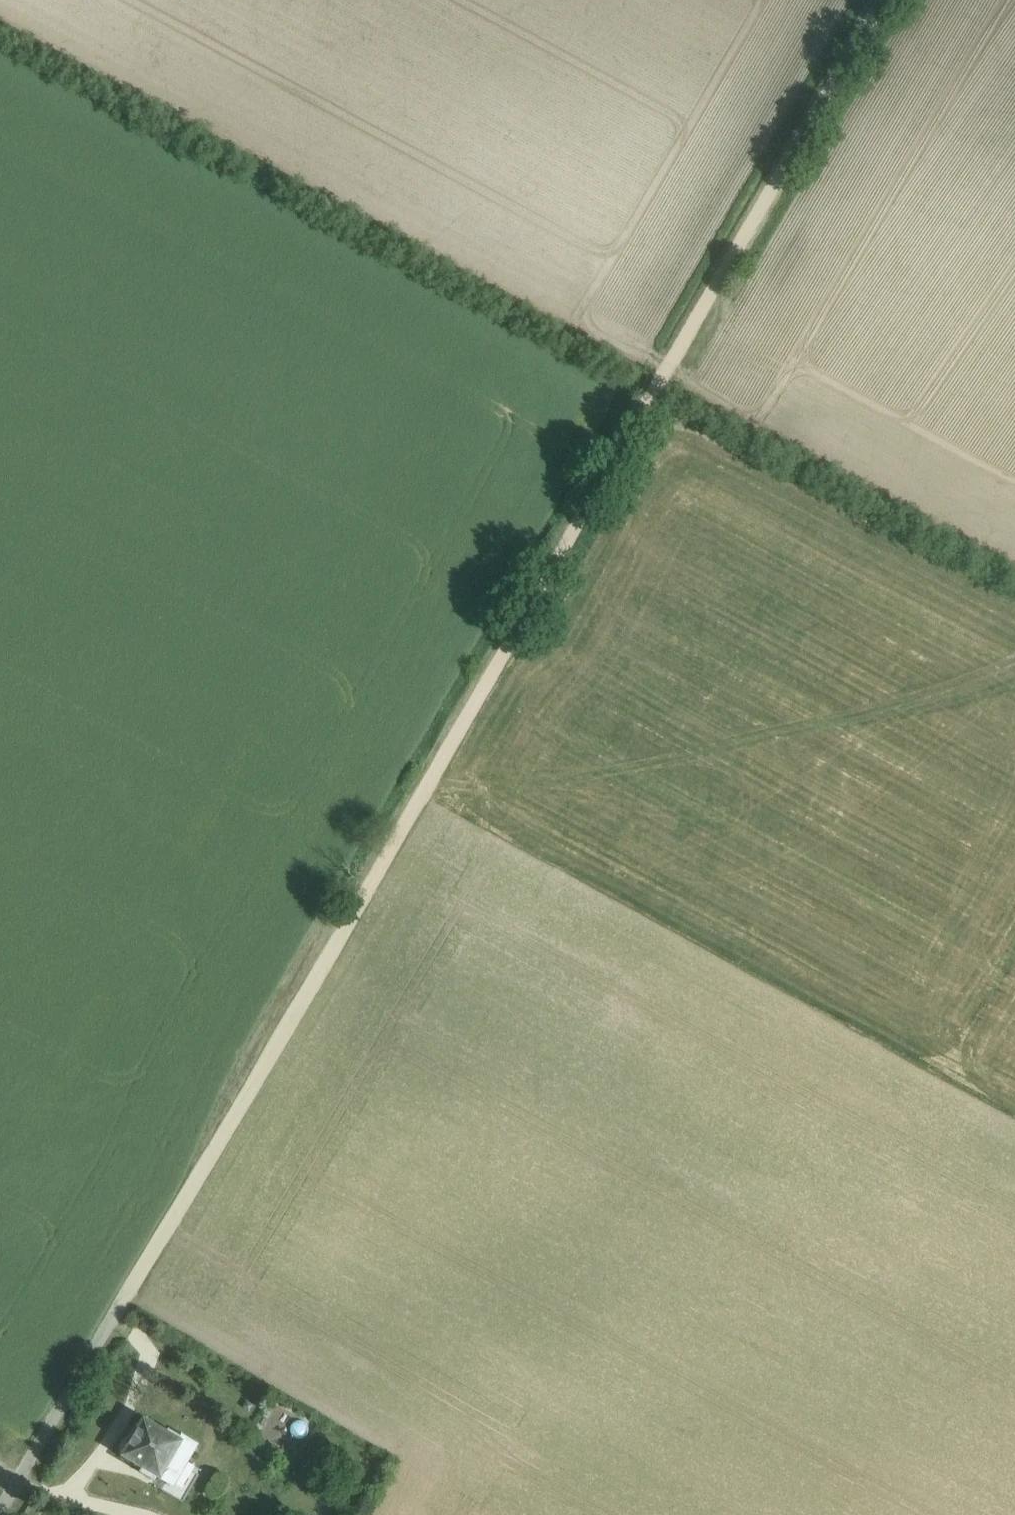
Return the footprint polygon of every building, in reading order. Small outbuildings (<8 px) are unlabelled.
[(178,1442),(143,1421),(133,1439),(129,1439),(126,1440),(123,1442),(121,1445),(121,1449),(122,1452),(124,1455),(123,1456),(173,1485),(196,1445),(181,1436),(178,1442)]
